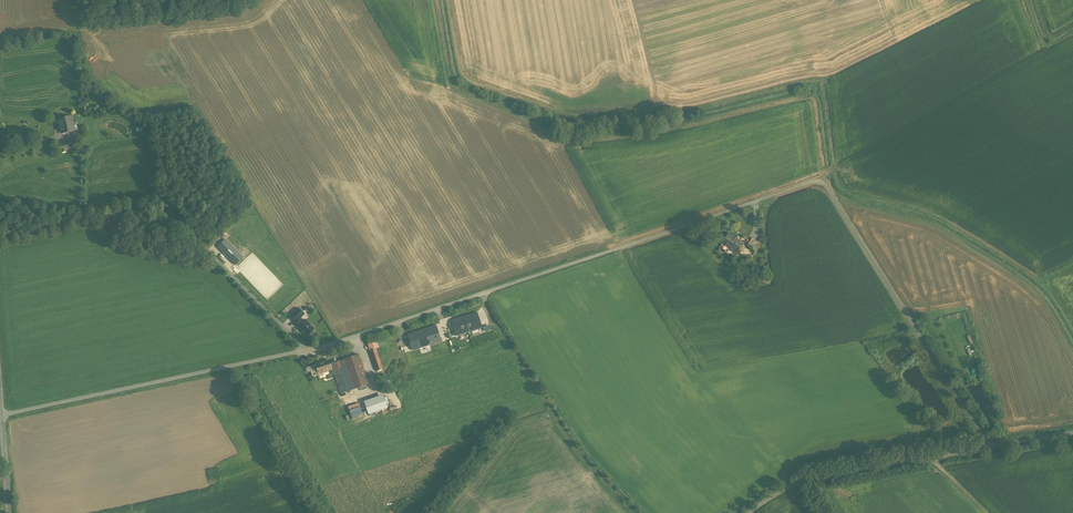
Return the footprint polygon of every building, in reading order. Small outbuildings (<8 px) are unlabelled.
[(71,116),(59,119),(62,133),(76,129),(75,127),(74,128),(71,116)] [(77,149),(75,141),(57,145),(58,153),(77,149)] [(122,222),(113,223),(116,237),(125,235),(122,222)] [(744,244),(729,234),(722,243),(730,249),(737,254),(744,244)] [(758,241),(764,244),(768,237),(763,234),(758,241)] [(762,244),(753,238),(747,246),(756,252),(762,244)] [(225,239),(218,247),(249,279),(256,273),(252,269),(253,268),(225,239)] [(730,249),(722,243),(720,247),(728,252),(730,249)] [(299,325),(306,319),(302,316),(304,314),(299,308),(294,312),(290,308),(283,316),(286,320),(291,316),(299,325)] [(452,320),(457,336),(482,328),(477,312),(452,320)] [(306,319),(299,325),(298,326),(307,335),(315,328),(306,320),(306,319)] [(408,334),(412,350),(441,341),(436,325),(408,334)] [(377,341),(368,344),(377,371),(383,368),(376,348),(379,347),(377,341)] [(358,354),(330,364),(332,368),(341,393),(369,384),(358,354)] [(312,376),(332,368),(330,364),(329,360),(309,366),(312,376)] [(359,403),(348,406),(352,417),(362,413),(359,403)]
